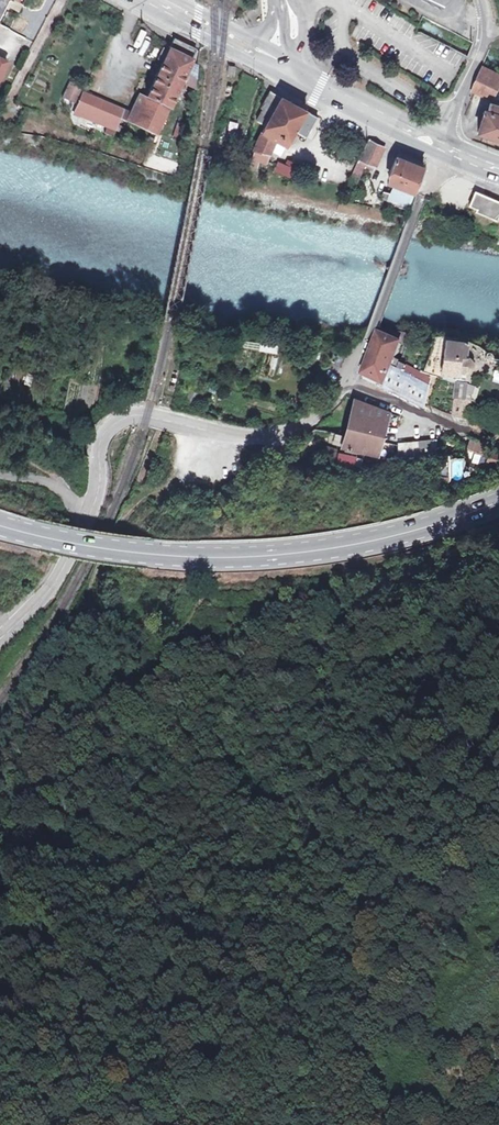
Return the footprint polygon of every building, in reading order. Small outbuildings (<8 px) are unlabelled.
[(6,6),(10,0),(0,0),(0,19),(6,6)] [(20,4),(16,1),(14,0),(10,0),(6,6),(17,11),(19,6),(20,4)] [(191,61),(196,50),(174,39),(168,50),(168,51),(163,48),(158,60),(163,62),(157,75),(179,85),(180,83),(185,74),(191,61)] [(484,97),(494,96),(497,90),(498,85),(498,74),(482,66),(475,79),(471,91),(474,92),(484,97)] [(17,73),(10,70),(3,83),(11,86),(17,73)] [(196,80),(185,74),(180,83),(183,84),(195,90),(196,80)] [(169,108),(176,92),(178,89),(179,85),(157,75),(146,98),(138,116),(130,112),(125,110),(120,119),(126,121),(152,134),(156,136),(159,128),(169,108)] [(81,88),(70,83),(63,98),(74,103),(81,88)] [(298,106),(297,104),(292,101),(291,102),(290,102),(271,91),(261,107),(263,108),(257,120),(266,126),(262,132),(253,151),(251,160),(251,165),(257,167),(258,160),(266,162),(269,154),(270,150),(275,140),(286,146),(294,131),(306,138),(317,118),(297,106),(298,106)] [(120,119),(125,110),(83,92),(74,113),(96,122),(97,119),(114,126),(112,129),(115,130),(117,126),(120,119)] [(130,112),(138,116),(146,98),(139,94),(130,112)] [(498,139),(498,106),(490,103),(488,111),(485,110),(478,132),(498,139)] [(103,133),(103,128),(87,121),(85,127),(88,129),(103,133)] [(145,147),(149,149),(156,136),(152,134),(150,137),(149,137),(145,147)] [(281,156),(286,146),(275,140),(270,150),(281,156)] [(373,171),(384,147),(368,140),(346,185),(353,189),(363,167),(373,171)] [(414,193),(424,168),(397,157),(390,174),(396,186),(391,198),(384,196),(383,200),(389,201),(389,203),(409,208),(414,193)] [(292,177),(297,164),(289,161),(287,166),(279,163),(275,170),(278,171),(284,173),(292,177)] [(475,193),(469,208),(497,218),(498,214),(498,203),(475,193)] [(363,379),(425,403),(432,387),(399,372),(407,348),(408,342),(408,336),(381,328),(363,379)] [(475,340),(447,336),(439,368),(466,373),(467,367),(474,367),(480,364),(482,358),(474,346),(475,340)] [(434,403),(475,418),(481,393),(472,391),(475,382),(460,379),(457,388),(441,386),(434,403)] [(340,447),(377,454),(385,412),(351,399),(340,447)] [(398,455),(437,453),(436,440),(397,442),(398,455)] [(464,447),(464,441),(445,442),(448,478),(449,485),(466,484),(465,461),(484,466),(486,453),(464,447)] [(335,468),(362,473),(362,459),(338,455),(335,468)]
